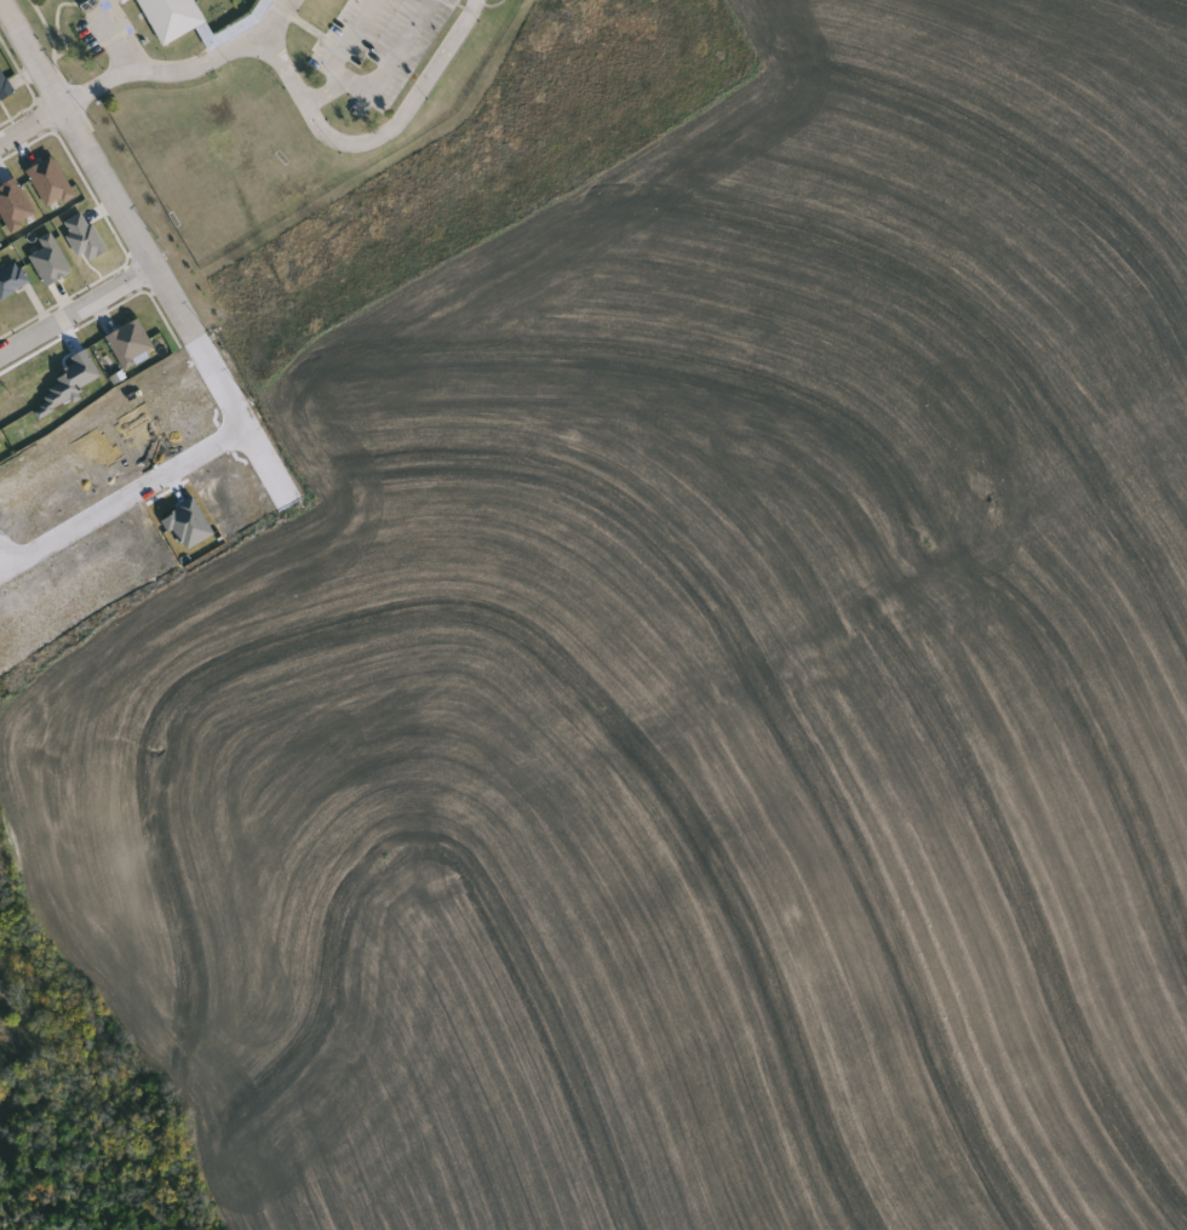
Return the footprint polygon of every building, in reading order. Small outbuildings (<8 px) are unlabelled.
[(171,47),(210,24),(195,0),(144,0),(171,47)] [(15,91),(0,100),(0,65),(15,91)] [(2,301),(0,296),(0,274),(19,263),(31,284),(2,301)]
